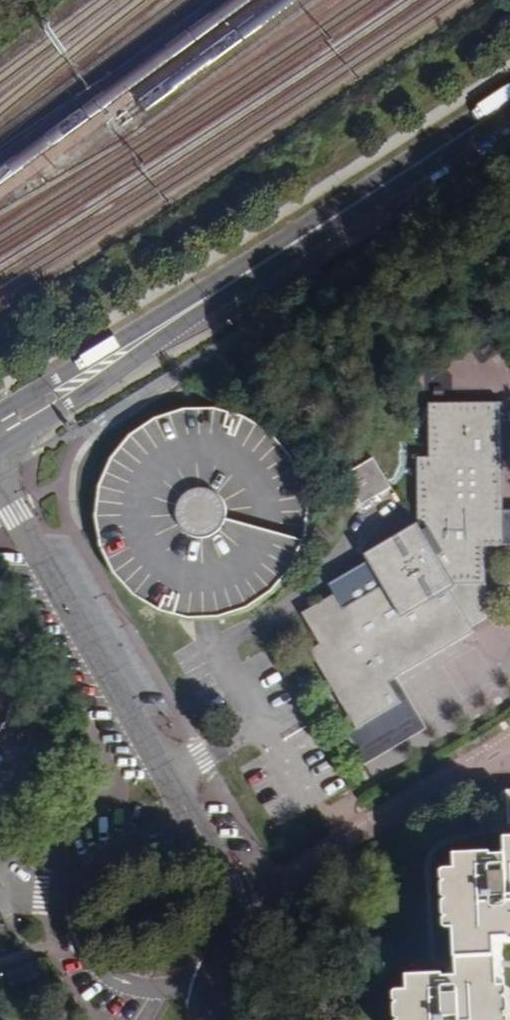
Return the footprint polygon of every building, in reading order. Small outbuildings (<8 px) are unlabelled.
[(464,615),(473,610),(473,587),(483,587),(482,550),(501,550),(500,530),(489,530),(489,512),(500,512),(498,404),(423,405),(424,454),(414,454),(416,527),(365,556),(383,588),(344,612),(334,597),(302,615),(321,647),(312,653),(357,730),(401,704),(386,678),(472,628),(464,615)] [(161,419),(134,435),(114,458),(101,485),(96,515),(99,543),(112,573),(131,596),(157,613),(175,619),(186,622),(215,622),(241,616),(270,599),(292,573),(304,548),(308,521),(304,489),(290,459),(271,436),(246,420),(216,412),(188,412),(161,419)] [(344,472),(358,505),(390,492),(377,459),(344,472)] [(489,512),(489,530),(500,530),(509,530),(509,512),(500,512),(489,512)] [(473,610),(481,622),(484,621),(483,587),(473,587),(473,610)] [(472,628),(481,622),(473,610),(464,615),(472,628)] [(6,732),(18,695),(19,668),(11,640),(0,620),(0,740),(6,732)] [(357,730),(346,736),(366,769),(419,736),(401,704),(357,730)] [(502,853),(502,849),(499,849),(467,851),(467,868),(451,868),(454,927),(464,926),(465,955),(507,953),(506,934),(509,934),(509,853),(502,853)] [(465,955),(466,962),(466,965),(466,969),(466,975),(452,976),(452,972),(415,974),(416,989),(402,990),(403,1019),(509,1019),(509,984),(508,984),(507,968),(507,962),(507,953),(465,955)]
